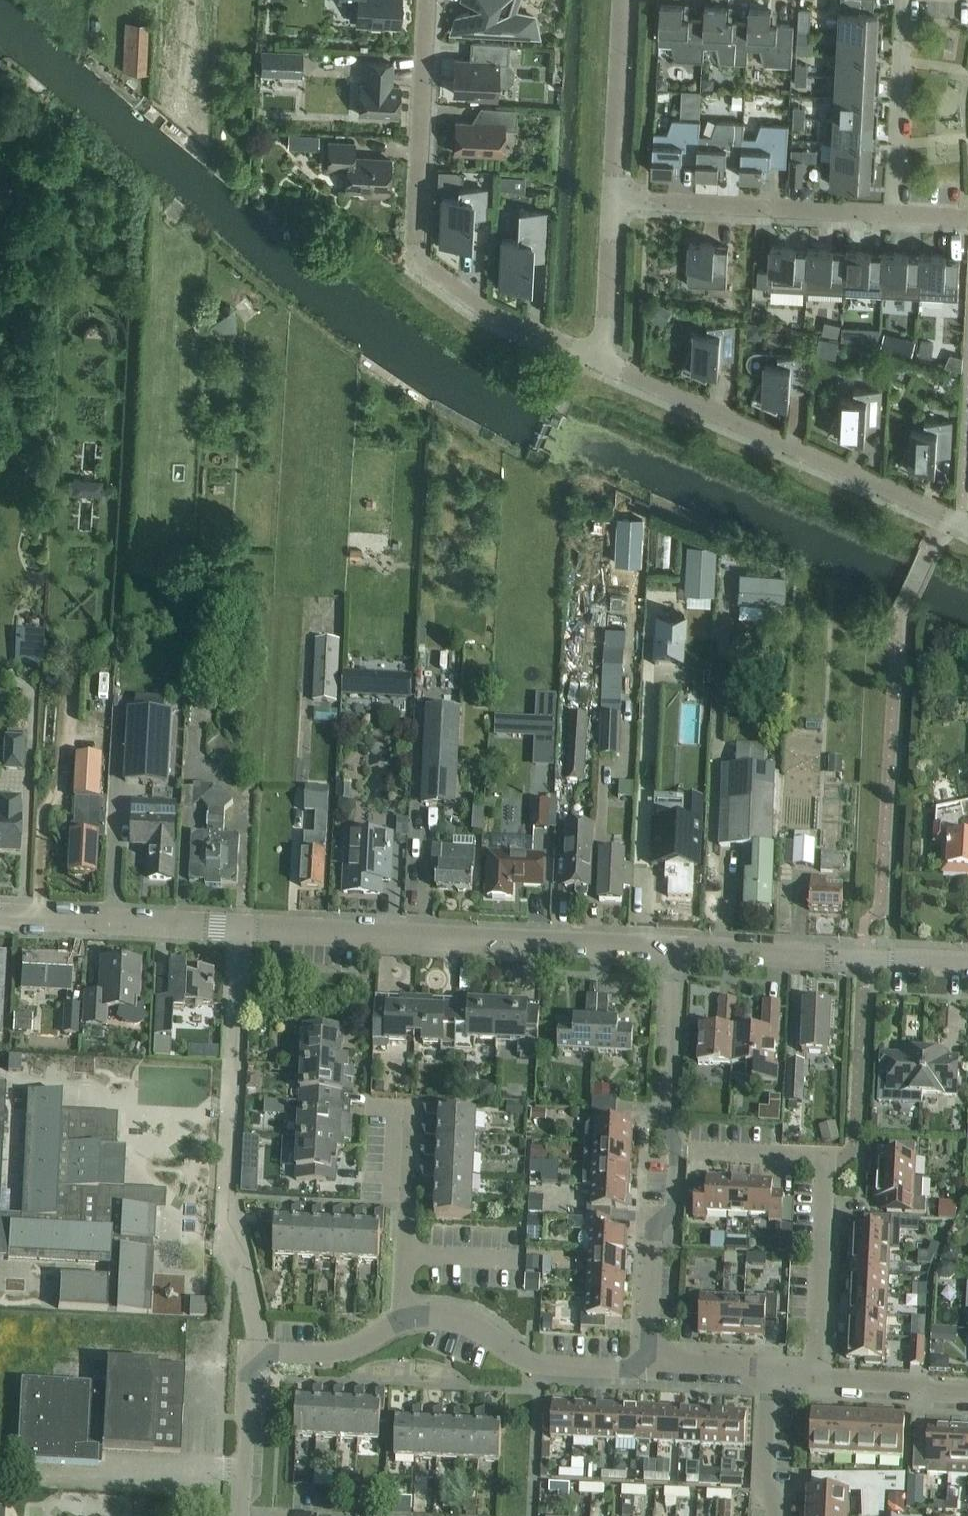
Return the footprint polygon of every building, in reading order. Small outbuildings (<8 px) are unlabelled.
[(354,1),(358,5),(357,23),(369,23),(371,27),(382,28),(384,24),(399,25),(400,15),(403,13),(405,9),(403,4),(401,2),(401,0),(339,0),(354,1)] [(452,32),(482,34),(482,35),(499,35),(539,37),(534,16),(510,12),(513,3),(517,4),(518,0),(464,0),(480,5),(478,13),(471,15),(469,12),(456,17),(452,32)] [(840,33),(883,35),(884,21),(879,21),(879,13),(874,13),(875,0),(841,0),(840,33)] [(676,60),(704,61),(705,47),(704,47),(706,20),(705,20),(683,19),(684,6),(661,5),(659,44),(673,45),(676,60)] [(704,47),(705,47),(717,48),(720,62),(748,63),(749,49),(748,49),(750,22),(749,22),(727,21),(728,8),(706,7),(705,20),(706,20),(704,47)] [(799,8),(798,33),(810,33),(811,9),(799,8)] [(748,49),(749,49),(761,50),(764,64),(792,66),(794,25),(771,23),(772,10),(749,9),(749,22),(750,22),(748,49)] [(125,22),(123,72),(146,73),(148,23),(125,22)] [(810,42),(810,33),(798,33),(797,52),(813,53),(813,42),(810,42)] [(840,33),(838,55),(877,57),(877,49),(883,49),(883,35),(840,33)] [(456,60),(454,93),(469,94),(469,98),(497,99),(497,84),(507,85),(512,80),(513,69),(507,63),(508,44),(473,42),(472,61),(456,60)] [(261,75),(302,76),(304,51),(262,49),(261,75)] [(838,55),(837,76),(881,79),(882,64),(877,64),(877,57),(838,55)] [(361,84),(359,114),(398,117),(400,86),(391,86),(393,63),(367,62),(366,85),(361,84)] [(797,64),(796,74),(808,75),(808,65),(797,64)] [(807,85),(808,75),(796,74),(796,84),(807,85)] [(837,76),(836,98),(875,100),(875,92),(880,93),(881,79),(837,76)] [(657,83),(657,88),(668,89),(668,82),(664,78),(657,77),(657,83)] [(703,78),(702,90),(714,90),(715,78),(703,78)] [(682,90),(681,109),(700,110),(701,91),(682,90)] [(733,94),(733,109),(743,109),(743,94),(733,94)] [(836,98),(835,119),(873,121),(879,122),(880,108),(874,107),(875,100),(836,98)] [(455,152),(503,155),(504,129),(516,129),(517,109),(481,107),(480,123),(456,122),(455,152)] [(794,107),(794,117),(806,118),(806,108),(794,107)] [(805,128),(806,118),(794,117),(793,128),(805,128)] [(826,141),(834,142),(834,141),(872,143),(873,135),(878,136),(879,122),(873,121),(835,119),(827,118),(826,141)] [(655,132),(653,172),(675,174),(676,160),(697,162),(698,162),(700,135),(701,120),(673,119),(668,133),(655,132)] [(698,162),(697,162),(697,175),(719,176),(720,163),(742,164),(744,137),(745,123),(718,121),(713,136),(700,135),(698,162)] [(742,164),(741,177),(763,178),(764,165),(787,166),(789,125),(762,124),(757,138),(744,137),(742,164)] [(288,148),(308,149),(319,142),(319,136),(289,134),(288,148)] [(834,142),(833,163),(877,165),(877,151),(872,150),(872,143),(834,141),(834,142)] [(347,173),(346,190),(347,190),(348,188),(366,189),(366,196),(389,197),(390,159),(354,158),(355,143),(330,142),(328,168),(343,168),(347,173)] [(792,149),(792,159),(803,159),(816,160),(817,150),(792,149)] [(792,159),(790,183),(802,183),(803,159),(792,159)] [(833,163),(832,185),(870,187),(871,179),(876,179),(877,165),(833,163)] [(447,169),(436,169),(435,183),(446,184),(447,169)] [(499,189),(510,189),(511,176),(500,175),(499,189)] [(815,187),(802,186),(801,199),(814,200),(815,187)] [(442,197),(440,246),(463,247),(463,242),(469,242),(470,215),(484,216),(485,190),(459,189),(459,198),(442,197)] [(546,213),(520,211),(518,240),(502,239),(499,288),(522,289),(522,284),(528,285),(530,258),(544,258),(546,213)] [(727,287),(729,247),(709,246),(709,243),(690,242),(688,285),(727,287)] [(769,287),(769,289),(807,291),(810,251),(809,251),(790,250),(790,247),(771,246),(770,271),(769,285),(769,287)] [(810,251),(807,291),(845,293),(847,253),(846,253),(828,252),(828,249),(809,248),(809,251),(810,251)] [(847,253),(845,293),(882,295),(884,255),(884,254),(884,255),(865,254),(865,251),(846,250),(846,253),(847,253)] [(884,255),(882,295),(920,297),(922,257),(921,257),(903,256),(903,253),(884,252),(884,254),(884,255)] [(922,257),(920,297),(958,299),(960,259),(940,258),(940,255),(921,254),(921,257),(922,257)] [(758,270),(757,286),(769,287),(769,285),(770,271),(758,270)] [(656,298),(646,314),(663,325),(673,310),(656,298)] [(225,304),(212,323),(224,330),(237,330),(234,305),(230,303),(225,304)] [(825,321),(822,334),(838,338),(841,325),(825,321)] [(748,322),(747,338),(762,338),(763,323),(748,322)] [(691,350),(682,369),(707,380),(712,370),(720,370),(720,359),(733,359),(735,325),(708,323),(708,331),(695,330),(694,350),(691,350)] [(842,327),(841,341),(879,350),(880,329),(842,327)] [(817,352),(837,356),(840,341),(820,336),(817,352)] [(904,337),(900,353),(912,356),(916,340),(904,337)] [(921,341),(919,356),(932,358),(934,344),(921,341)] [(761,381),(752,400),(778,411),(782,401),(790,402),(791,390),(804,390),(806,356),(758,353),(754,354),(751,357),(750,361),(751,365),(753,368),(757,369),(765,370),(765,382),(761,381)] [(905,359),(901,367),(911,372),(914,364),(905,359)] [(854,445),(858,435),(866,436),(867,424),(880,424),(882,390),(855,388),(854,396),(842,396),(841,416),(838,415),(837,415),(829,434),(854,445)] [(908,446),(899,465),(924,476),(929,466),(937,467),(937,455),(950,455),(952,421),(925,420),(925,427),(912,427),(911,447),(909,447),(908,446)] [(74,479),(73,494),(95,495),(101,495),(102,480),(74,479)] [(617,515),(614,563),(641,565),(644,517),(617,515)] [(686,544),(684,593),(687,593),(710,594),(713,594),(715,546),(686,544)] [(786,576),(739,573),(737,602),(784,605),(786,576)] [(685,617),(656,615),(654,665),(683,666),(685,617)] [(420,620),(418,646),(426,646),(427,620),(420,620)] [(602,700),(602,714),(620,715),(621,715),(622,701),(625,627),(605,626),(602,700)] [(18,632),(17,662),(17,666),(43,667),(44,632),(29,632),(29,633),(18,632)] [(336,702),(339,641),(315,639),(312,701),(336,702)] [(342,695),(371,697),(400,698),(411,699),(411,693),(412,675),(343,671),(342,695)] [(46,677),(46,682),(50,686),(57,686),(62,683),(62,678),(57,674),(51,674),(46,677)] [(489,694),(476,694),(475,707),(488,708),(489,694)] [(541,695),(539,739),(554,740),(556,696),(541,695)] [(172,711),(164,711),(165,697),(135,696),(134,709),(128,709),(123,782),(167,785),(172,711)] [(429,707),(426,782),(426,806),(455,807),(456,783),(460,708),(429,707)] [(600,714),(599,756),(600,756),(619,757),(620,715),(602,714),(600,714)] [(583,782),(586,741),(587,716),(569,715),(565,781),(583,782)] [(4,768),(22,769),(23,739),(21,738),(22,733),(8,733),(7,738),(5,737),(4,768)] [(721,765),(718,846),(755,847),(754,876),(747,875),(745,908),(771,909),(776,767),(765,766),(766,745),(736,744),(735,765),(721,765)] [(74,799),(73,823),(71,825),(71,832),(73,833),(73,835),(71,835),(69,875),(97,877),(99,839),(105,839),(107,798),(100,798),(103,757),(76,755),(73,799),(74,799)] [(829,757),(829,768),(842,769),(842,757),(829,757)] [(191,833),(189,881),(205,881),(205,885),(220,886),(221,882),(236,882),(239,835),(223,834),(224,810),(233,802),(222,790),(214,789),(214,787),(214,786),(197,785),(194,785),(194,788),(193,808),(201,801),(208,810),(207,833),(191,833)] [(350,802),(351,786),(337,786),(336,801),(350,802)] [(304,833),(303,851),(301,851),(299,887),(323,888),(325,852),(328,814),(329,789),(305,787),(304,812),(315,813),(314,834),(304,833)] [(17,852),(20,815),(18,815),(19,799),(0,797),(0,851),(17,852)] [(531,800),(529,829),(548,830),(550,800),(531,800)] [(940,837),(950,837),(950,844),(949,847),(948,847),(948,850),(947,868),(967,869),(967,803),(961,804),(962,811),(941,815),(941,824),(940,837)] [(175,806),(132,805),(131,846),(147,846),(146,880),(173,881),(175,806)] [(661,807),(660,814),(694,815),(698,816),(698,808),(661,806),(661,807)] [(484,808),(473,807),(471,831),(482,832),(484,808)] [(658,814),(656,856),(668,857),(670,857),(669,872),(667,872),(665,904),(694,905),(696,874),(696,858),(698,816),(694,815),(660,814),(658,814)] [(397,819),(396,837),(407,838),(408,820),(397,819)] [(563,886),(572,887),(572,893),(575,897),(584,897),(587,894),(587,888),(592,888),(595,825),(566,823),(565,840),(567,840),(567,845),(565,845),(563,886)] [(794,832),(793,840),(795,840),(809,841),(809,833),(794,832)] [(332,846),(331,864),(344,865),(343,892),(379,894),(380,879),(389,880),(391,835),(346,833),(345,847),(332,846)] [(488,854),(486,896),(511,897),(512,885),(541,886),(542,856),(532,856),(533,838),(490,836),(490,854),(488,854)] [(436,869),(436,873),(435,889),(455,890),(458,893),(463,893),(465,890),(470,891),(471,871),(472,850),(433,848),(432,869),(436,869)] [(600,852),(598,901),(622,902),(622,888),(629,888),(630,868),(623,868),(624,853),(600,852)] [(845,856),(822,855),(821,871),(834,872),(834,868),(844,868),(845,856)] [(808,911),(841,913),(843,889),(842,889),(843,883),(826,882),(827,878),(811,877),(808,911)] [(70,958),(22,956),(20,989),(69,991),(70,958)] [(105,1007),(119,1008),(122,1008),(119,1018),(131,1024),(135,1024),(138,1023),(141,1021),(142,1018),(142,1014),(140,1008),(136,1007),(139,961),(100,959),(98,994),(84,994),(82,1023),(104,1024),(105,1007)] [(153,1055),(168,1056),(171,1009),(183,1010),(183,1008),(194,1009),(194,1004),(210,1005),(212,969),(184,968),(185,964),(169,963),(167,998),(156,997),(153,1055)] [(407,1040),(413,1041),(415,996),(399,995),(399,1006),(389,1006),(389,1000),(375,1000),(375,1001),(372,1001),(370,1049),(387,1050),(387,1043),(407,1044),(407,1040)] [(415,996),(413,1041),(421,1041),(420,1045),(441,1046),(441,1051),(454,1051),(456,1000),(444,999),(443,1008),(433,1007),(433,999),(432,999),(432,997),(415,996)] [(697,1064),(732,1066),(734,1029),(736,1000),(718,998),(716,1028),(699,1027),(697,1064)] [(456,1000),(454,1051),(474,1052),(475,1042),(495,1043),(496,1002),(456,1000)] [(734,1029),(732,1066),(749,1067),(748,1081),(778,1083),(779,1068),(774,1068),(774,1049),(777,1049),(780,1002),(762,1001),(760,1030),(734,1029)] [(496,1002),(495,1043),(516,1044),(516,1054),(520,1055),(536,1056),(538,1007),(528,1007),(528,1004),(496,1002)] [(79,1004),(63,1003),(61,1033),(77,1034),(79,1004)] [(829,1053),(831,1004),(805,1003),(803,1052),(829,1053)] [(14,1014),(13,1031),(33,1032),(33,1014),(14,1014)] [(558,1022),(556,1051),(567,1052),(572,1052),(596,1053),(597,1027),(598,1015),(597,1015),(585,1015),(573,1014),(573,1023),(569,1023),(558,1022)] [(597,1027),(596,1053),(616,1054),(620,1054),(632,1055),(633,1026),(622,1026),(618,1025),(618,1016),(608,1016),(607,1016),(598,1015),(597,1027)] [(301,1036),(300,1067),(332,1069),(332,1058),(349,1059),(349,1058),(342,1058),(343,1038),(343,1026),(302,1024),(301,1036)] [(189,1043),(188,1055),(219,1056),(219,1044),(189,1043)] [(922,1104),(922,1093),(924,1051),(901,1050),(901,1055),(890,1054),(890,1056),(881,1056),(880,1072),(878,1102),(922,1104)] [(924,1051),(922,1093),(957,1095),(958,1058),(950,1057),(950,1052),(924,1051)] [(9,1055),(8,1071),(20,1072),(21,1056),(9,1055)] [(299,1091),(298,1103),(341,1105),(341,1093),(351,1094),(353,1094),(354,1068),(348,1068),(349,1059),(332,1058),(332,1069),(300,1067),(299,1091)] [(803,1103),(805,1060),(790,1060),(788,1102),(797,1103),(803,1103)] [(247,1076),(247,1090),(257,1090),(258,1076),(247,1076)] [(377,1083),(376,1092),(385,1093),(385,1084),(377,1083)] [(482,1083),(482,1099),(494,1100),(495,1084),(482,1083)] [(440,1085),(439,1098),(443,1099),(454,1099),(454,1086),(440,1085)] [(594,1085),(593,1097),(610,1098),(610,1086),(594,1085)] [(8,1257),(8,1259),(109,1264),(108,1278),(60,1275),(58,1308),(150,1312),(155,1209),(164,1210),(165,1190),(120,1188),(122,1148),(116,1148),(117,1113),(60,1111),(61,1093),(27,1091),(21,1215),(0,1214),(0,1257),(8,1257)] [(592,1097),(591,1108),(603,1109),(616,1109),(616,1099),(610,1098),(593,1097),(592,1097)] [(512,1102),(511,1114),(523,1115),(523,1103),(512,1102)] [(297,1114),(296,1139),(306,1140),(327,1141),(327,1150),(342,1150),(344,1151),(344,1149),(345,1141),(351,1141),(352,1117),(350,1117),(340,1116),(341,1105),(298,1103),(297,1114)] [(438,1117),(437,1129),(437,1133),(476,1135),(477,1113),(447,1111),(447,1109),(423,1107),(426,1116),(438,1117)] [(586,1127),(585,1143),(631,1145),(632,1123),(615,1122),(616,1109),(603,1109),(591,1108),(590,1122),(586,1127)] [(532,1109),(531,1119),(546,1120),(547,1111),(532,1109)] [(873,1116),(872,1132),(882,1132),(883,1116),(873,1116)] [(836,1122),(819,1127),(824,1143),(840,1139),(836,1122)] [(437,1138),(436,1149),(436,1154),(475,1155),(476,1135),(437,1133),(437,1129),(422,1128),(425,1137),(437,1138)] [(244,1136),(243,1152),(241,1193),(257,1193),(260,1137),(244,1136)] [(295,1170),(294,1181),(336,1183),(336,1181),(336,1172),(337,1170),(337,1152),(344,1152),(344,1151),(342,1150),(327,1150),(327,1141),(306,1140),(296,1139),(295,1170)] [(878,1154),(877,1177),(914,1178),(916,1156),(915,1156),(915,1144),(890,1142),(889,1154),(878,1154)] [(585,1143),(583,1163),(630,1166),(631,1145),(585,1143)] [(531,1146),(530,1159),(548,1160),(548,1147),(531,1146)] [(435,1170),(435,1174),(474,1176),(475,1155),(436,1154),(436,1149),(421,1149),(424,1158),(436,1158),(435,1170)] [(517,1158),(516,1170),(523,1170),(525,1170),(526,1159),(524,1159),(517,1158)] [(582,1185),(591,1185),(629,1187),(630,1166),(583,1163),(582,1185)] [(543,1166),(531,1165),(530,1178),(542,1179),(543,1166)] [(435,1179),(434,1191),(434,1195),(473,1197),(474,1176),(435,1174),(435,1170),(420,1169),(424,1179),(435,1179)] [(706,1214),(729,1215),(731,1178),(706,1177),(705,1194),(694,1193),(693,1217),(706,1218),(706,1214)] [(886,1211),(912,1212),(926,1213),(926,1200),(922,1200),(923,1179),(914,1178),(877,1177),(876,1198),(887,1199),(886,1211)] [(731,1178),(729,1215),(750,1216),(752,1179),(731,1178)] [(752,1179),(750,1216),(768,1217),(768,1221),(781,1221),(782,1198),(771,1197),(772,1180),(752,1179)] [(586,1206),(586,1218),(610,1219),(611,1209),(628,1210),(629,1187),(591,1185),(590,1206),(586,1206)] [(472,1218),(473,1197),(434,1195),(434,1191),(419,1190),(422,1199),(434,1200),(433,1216),(472,1218)] [(529,1195),(529,1212),(543,1213),(544,1195),(529,1195)] [(782,1218),(782,1221),(791,1222),(793,1222),(793,1214),(794,1198),(793,1198),(783,1197),(783,1201),(782,1218)] [(940,1200),(939,1218),(956,1219),(957,1201),(940,1200)] [(273,1258),(293,1259),(294,1220),(300,1220),(301,1204),(291,1208),(290,1220),(273,1219),(273,1258)] [(294,1220),(293,1259),(314,1260),(316,1221),(321,1221),(322,1205),(312,1209),(311,1221),(300,1220),(294,1220)] [(316,1221),(314,1260),(335,1261),(337,1222),(342,1222),(342,1206),(333,1210),(332,1222),(321,1221),(316,1221)] [(337,1222),(335,1261),(356,1262),(357,1223),(362,1223),(363,1207),(353,1211),(353,1223),(342,1222),(337,1222)] [(357,1223),(356,1262),(378,1263),(379,1232),(382,1232),(383,1208),(374,1212),(374,1224),(362,1223),(357,1223)] [(528,1216),(528,1239),(543,1240),(544,1217),(528,1216)] [(855,1229),(854,1249),(901,1252),(903,1219),(866,1217),(866,1229),(855,1229)] [(588,1251),(588,1252),(626,1254),(627,1231),(610,1230),(610,1219),(586,1218),(585,1231),(589,1231),(589,1233),(586,1233),(583,1234),(581,1236),(580,1238),(579,1241),(580,1244),(581,1247),(583,1249),(585,1250),(588,1251)] [(775,1252),(790,1253),(791,1225),(776,1224),(775,1252)] [(725,1237),(725,1249),(746,1250),(747,1238),(725,1237)] [(932,1242),(928,1253),(935,1256),(939,1245),(932,1242)] [(947,1245),(941,1259),(956,1265),(962,1251),(947,1245)] [(854,1249),(853,1271),(886,1273),(887,1252),(901,1253),(901,1252),(854,1249)] [(588,1252),(587,1273),(625,1275),(626,1254),(588,1252)] [(930,1267),(935,1256),(928,1253),(923,1264),(930,1267)] [(724,1255),(723,1265),(736,1265),(736,1256),(724,1255)] [(753,1255),(753,1265),(766,1265),(766,1255),(753,1255)] [(527,1257),(526,1269),(528,1269),(539,1269),(540,1258),(529,1257),(527,1257)] [(542,1259),(542,1271),(560,1271),(560,1261),(552,1261),(552,1259),(542,1259)] [(936,1271),(935,1272),(936,1274),(940,1279),(950,1279),(955,1275),(955,1269),(950,1264),(939,1263),(938,1266),(936,1271)] [(853,1271),(852,1293),(885,1294),(886,1273),(853,1271)] [(587,1273),(586,1294),(624,1297),(625,1275),(587,1273)] [(526,1275),(525,1291),(535,1291),(540,1291),(540,1275),(533,1275),(526,1275)] [(919,1284),(919,1296),(927,1296),(927,1284),(919,1284)] [(697,1334),(722,1335),(724,1298),(702,1297),(702,1292),(688,1292),(687,1316),(698,1316),(697,1334)] [(852,1293),(851,1314),(884,1316),(885,1294),(852,1293)] [(622,1319),(624,1297),(586,1294),(585,1315),(581,1315),(580,1328),(605,1329),(605,1318),(622,1319)] [(745,1299),(743,1336),(764,1337),(765,1320),(776,1320),(777,1297),(763,1296),(763,1300),(745,1299)] [(926,1308),(927,1296),(919,1296),(918,1308),(926,1308)] [(724,1298),(722,1335),(743,1336),(745,1299),(724,1298)] [(206,1300),(190,1300),(189,1316),(205,1317),(206,1300)] [(851,1314),(850,1336),(883,1338),(884,1316),(851,1314)] [(552,1330),(553,1315),(543,1315),(543,1330),(552,1330)] [(917,1327),(916,1340),(924,1340),(925,1327),(917,1327)] [(135,1473),(165,1474),(172,1340),(0,1332),(0,1333),(0,1372),(139,1378),(136,1433),(0,1426),(0,1466),(135,1473)] [(849,1356),(866,1357),(865,1364),(880,1364),(881,1358),(882,1358),(883,1338),(850,1336),(849,1356)] [(923,1365),(924,1340),(916,1340),(912,1339),(911,1364),(923,1365)] [(931,1357),(930,1370),(949,1370),(949,1357),(931,1357)] [(294,1437),(316,1438),(319,1400),(321,1400),(322,1384),(312,1388),(312,1399),(296,1399),(294,1437)] [(319,1400),(316,1438),(337,1439),(339,1401),(342,1401),(343,1385),(333,1389),(332,1400),(322,1400),(321,1400),(319,1400)] [(339,1401),(337,1439),(358,1441),(360,1402),(364,1402),(365,1386),(354,1390),(353,1401),(342,1401),(339,1401)] [(360,1402),(358,1441),(379,1442),(380,1411),(384,1411),(385,1387),(384,1387),(374,1391),(373,1402),(364,1402),(360,1402)] [(550,1431),(549,1439),(572,1440),(574,1403),(551,1402),(551,1411),(543,1410),(542,1430),(550,1431)] [(574,1403),(572,1440),(593,1441),(595,1404),(574,1403)] [(595,1404),(593,1441),(614,1442),(616,1405),(595,1404)] [(394,1458),(416,1459),(417,1427),(421,1427),(421,1421),(422,1405),(412,1408),(411,1420),(395,1420),(394,1458)] [(616,1405),(614,1442),(636,1443),(637,1406),(616,1405)] [(417,1427),(416,1459),(437,1460),(437,1428),(442,1429),(442,1422),(442,1406),(433,1410),(432,1421),(421,1421),(421,1427),(417,1427)] [(637,1406),(636,1443),(657,1444),(659,1407),(637,1406)] [(437,1428),(437,1460),(457,1461),(458,1429),(463,1430),(463,1423),(463,1407),(454,1411),(453,1422),(442,1422),(442,1429),(437,1428)] [(659,1407),(657,1444),(678,1445),(680,1408),(659,1407)] [(458,1429),(457,1461),(478,1462),(479,1430),(483,1430),(484,1424),(484,1408),(475,1412),(474,1423),(463,1423),(463,1430),(458,1429)] [(680,1408),(678,1445),(700,1446),(702,1409),(680,1408)] [(479,1430),(478,1462),(499,1463),(501,1432),(504,1432),(505,1409),(495,1413),(495,1424),(484,1424),(483,1430),(479,1430)] [(702,1409),(700,1446),(721,1447),(723,1410),(702,1409)] [(859,1416),(856,1458),(878,1459),(881,1409),(868,1409),(868,1416),(859,1416)] [(881,1409),(878,1459),(902,1460),(905,1417),(893,1416),(893,1410),(881,1409)] [(723,1410),(721,1447),(744,1448),(746,1411),(723,1410)] [(811,1455),(834,1456),(836,1415),(813,1413),(812,1427),(807,1426),(806,1441),(811,1441),(811,1455)] [(836,1415),(834,1456),(856,1458),(859,1416),(836,1415)] [(915,1437),(913,1469),(927,1470),(927,1474),(948,1475),(949,1465),(949,1455),(950,1447),(951,1431),(951,1427),(928,1426),(928,1437),(915,1437)] [(948,1475),(967,1476),(967,1428),(951,1427),(951,1431),(950,1447),(949,1455),(949,1465),(948,1475)] [(658,1459),(658,1473),(669,1474),(670,1460),(658,1459)] [(615,1460),(615,1472),(626,1472),(626,1465),(622,1461),(615,1460)] [(648,1464),(648,1474),(643,1474),(643,1483),(655,1483),(656,1474),(656,1464),(648,1464)] [(698,1476),(698,1486),(710,1486),(711,1469),(700,1468),(699,1476),(698,1476)] [(558,1478),(569,1479),(570,1470),(558,1469),(558,1478)] [(570,1470),(569,1479),(583,1480),(583,1471),(570,1470)] [(600,1481),(612,1481),(612,1472),(601,1472),(600,1481)] [(612,1472),(612,1481),(625,1482),(625,1473),(612,1472)] [(656,1474),(655,1483),(667,1484),(668,1475),(656,1474)] [(722,1474),(722,1486),(741,1486),(742,1475),(722,1474)] [(849,1493),(861,1492),(863,1515),(878,1515),(879,1493),(895,1493),(906,1493),(905,1474),(813,1475),(812,1485),(812,1491),(849,1493)] [(300,1476),(299,1484),(310,1485),(310,1476),(300,1476)] [(685,1485),(698,1486),(698,1476),(686,1476),(685,1485)] [(561,1484),(548,1484),(548,1492),(561,1493),(561,1484)] [(578,1494),(590,1495),(590,1485),(579,1485),(578,1494)] [(590,1485),(590,1495),(603,1495),(603,1486),(590,1485)] [(623,1496),(633,1497),(633,1488),(621,1487),(621,1496),(623,1496)] [(633,1488),(633,1497),(646,1498),(646,1488),(633,1488)] [(663,1498),(676,1499),(676,1490),(664,1489),(663,1498)] [(476,1490),(466,1490),(465,1499),(475,1499),(476,1490)] [(676,1490),(676,1499),(688,1500),(689,1491),(676,1490)] [(706,1500),(718,1501),(719,1492),(706,1491),(706,1500)] [(808,1491),(807,1511),(848,1514),(849,1493),(812,1491),(808,1491)] [(719,1492),(718,1501),(720,1501),(731,1502),(731,1493),(719,1492)] [(889,1495),(888,1514),(904,1514),(906,1493),(895,1493),(895,1495),(895,1496),(889,1495)] [(908,1495),(907,1506),(921,1507),(922,1496),(908,1495)] [(633,1497),(623,1496),(622,1515),(626,1515),(632,1515),(633,1497)] [(947,1502),(947,1510),(958,1511),(959,1503),(959,1499),(947,1498),(947,1502)] [(476,1501),(465,1501),(464,1512),(476,1513),(476,1501)] [(731,1502),(720,1501),(719,1515),(730,1515),(731,1502)] [(935,1510),(947,1510),(947,1502),(935,1502),(935,1510)]
